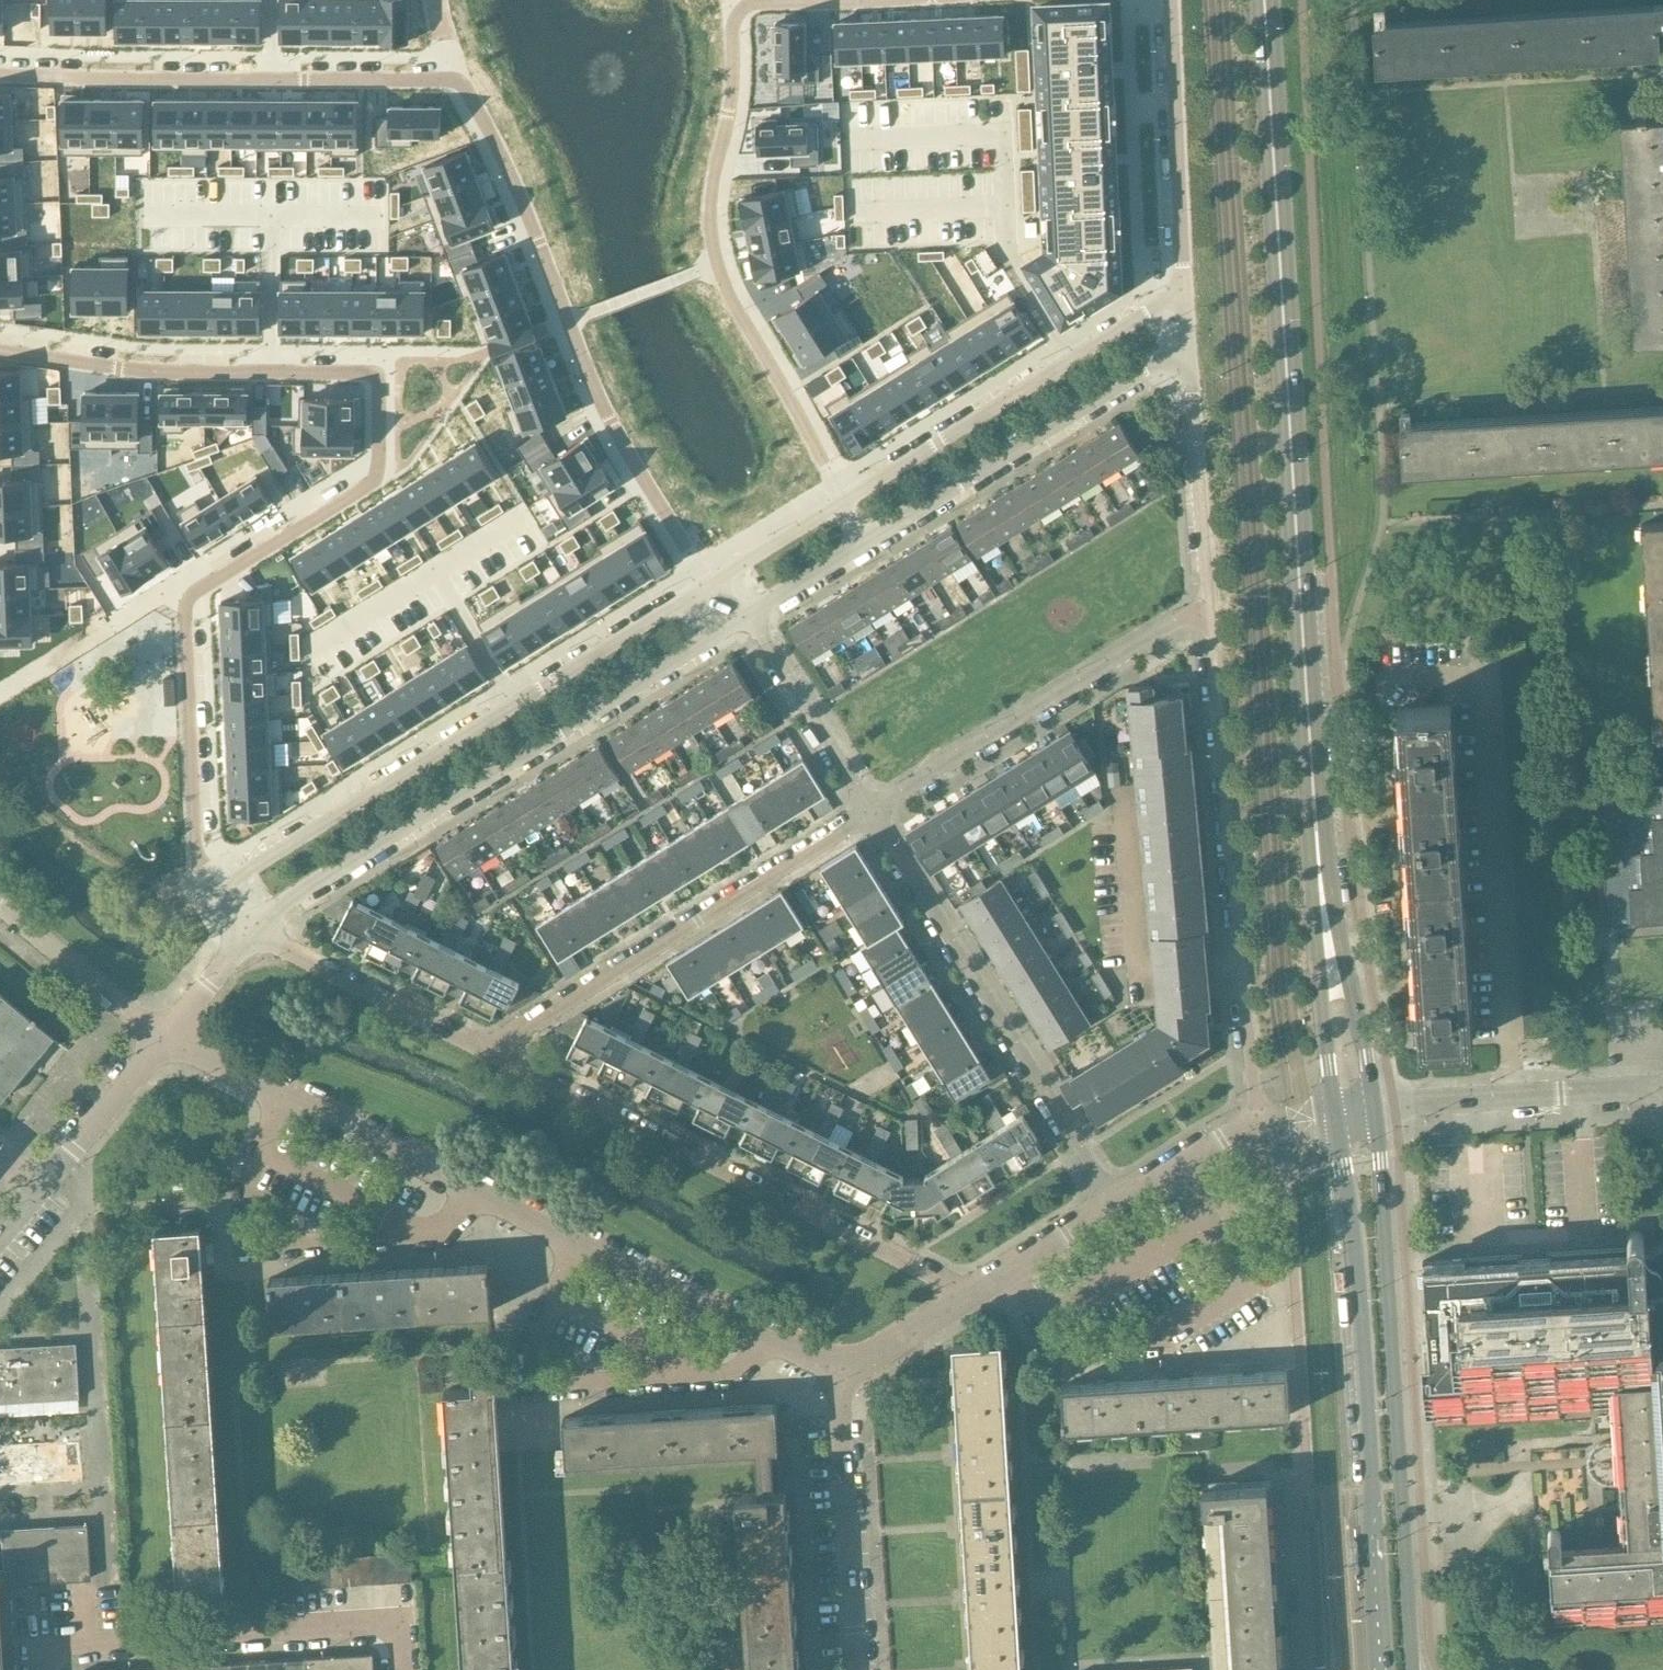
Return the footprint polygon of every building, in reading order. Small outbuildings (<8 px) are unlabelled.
[(51,32),(79,32),(79,0),(51,0),(51,32)] [(79,32),(106,32),(106,0),(79,0),(79,32)] [(116,41),(141,41),(141,0),(116,0),(116,41)] [(141,41),(164,41),(164,0),(141,0),(141,41)] [(164,41),(188,41),(188,0),(164,0),(164,41)] [(188,41),(212,41),(212,0),(188,0),(188,41)] [(212,41),(235,41),(236,0),(212,0),(212,41)] [(235,41),(260,41),(260,0),(236,0),(235,41)] [(280,41),(306,41),(306,0),(280,0),(280,41)] [(306,41),(331,41),(331,0),(306,0),(306,41)] [(331,41),(356,41),(356,0),(331,0),(331,41)] [(356,41),(381,41),(381,0),(356,0),(356,41)] [(381,41),(407,41),(407,29),(412,29),(412,13),(407,13),(407,0),(381,0),(381,41)] [(40,3),(31,3),(31,16),(40,16),(40,3)] [(1050,250),(1029,263),(1063,319),(1117,286),(1104,4),(1039,7),(1050,250)] [(1373,28),(1376,73),(1659,54),(1657,36),(1662,36),(1662,4),(1654,5),(1654,10),(1373,28)] [(1002,15),(977,16),(979,55),(1004,54),(1002,15)] [(977,16),(954,17),(956,56),(979,55),(977,16)] [(954,17),(930,18),(932,57),(956,56),(954,17)] [(930,18),(906,19),(908,58),(932,57),(930,18)] [(906,19),(883,20),(885,59),(908,58),(906,19)] [(883,20),(859,21),(861,60),(885,59),(883,20)] [(859,21),(834,22),(836,62),(861,60),(859,21)] [(776,28),(771,28),(771,43),(776,43),(776,83),(818,82),(818,54),(804,55),(804,22),(776,22),(776,28)] [(1028,49),(1015,50),(1015,58),(1028,57),(1028,49)] [(1028,57),(1015,58),(1015,66),(1029,66),(1028,57)] [(1029,66),(1015,66),(1016,74),(1029,74),(1029,66)] [(1029,74),(1016,74),(1016,83),(1029,82),(1029,74)] [(1029,82),(1016,83),(1017,91),(1030,91),(1029,82)] [(994,83),(980,84),(981,93),(994,92),(994,83)] [(970,84),(957,85),(957,94),(970,93),(970,84)] [(957,85),(944,86),(944,94),(957,94),(957,85)] [(922,86),(909,87),(910,96),(923,95),(922,86)] [(909,87),(897,88),(897,97),(910,96),(909,87)] [(862,89),(849,90),(850,99),(863,98),(862,89)] [(875,89),(862,89),(863,98),(876,97),(875,89)] [(0,93),(0,120),(11,120),(10,92),(0,93)] [(75,95),(62,95),(62,154),(89,154),(89,99),(75,99),(75,95)] [(116,99),(89,99),(89,154),(116,154),(116,99)] [(143,99),(116,99),(116,154),(143,154),(143,99)] [(181,99),(155,99),(155,149),(180,149),(181,149),(181,99)] [(181,149),(180,149),(180,155),(181,155),(206,155),(207,155),(207,144),(206,144),(206,100),(181,99),(181,149)] [(231,100),(206,100),(206,144),(207,144),(231,144),(231,100)] [(256,100),(231,100),(231,144),(255,144),(256,144),(256,100)] [(256,144),(255,144),(255,150),(256,150),(281,150),(281,100),(256,100),(256,144)] [(306,100),(281,100),(281,150),(306,150),(306,100)] [(331,100),(306,100),(306,150),(330,150),(331,150),(331,100)] [(330,150),(330,155),(331,155),(357,155),(357,100),(331,100),(331,150),(330,150)] [(55,105),(46,106),(47,118),(56,118),(55,105)] [(390,118),(376,118),(376,146),(412,146),(412,135),(420,135),(420,140),(435,140),(435,135),(440,135),(440,107),(390,107),(390,118)] [(1030,108),(1017,108),(1018,117),(1031,116),(1030,108)] [(1031,116),(1018,117),(1018,125),(1031,125),(1031,116)] [(1620,123),(1625,197),(1662,194),(1662,123),(1662,120),(1646,121),(1646,117),(1637,117),(1637,122),(1620,123)] [(24,161),(23,146),(13,147),(11,120),(0,120),(0,162),(24,161)] [(762,125),(756,125),(758,154),(790,152),(791,166),(819,165),(816,122),(777,124),(777,120),(762,120),(762,125)] [(1031,125),(1018,125),(1018,133),(1032,133),(1031,125)] [(1032,133),(1018,133),(1019,142),(1032,141),(1032,133)] [(1032,141),(1019,142),(1019,150),(1032,149),(1032,141)] [(466,150),(424,166),(433,191),(434,192),(475,176),(466,150)] [(26,202),(24,161),(0,162),(0,203),(26,202)] [(181,166),(168,166),(168,175),(181,175),(181,166)] [(194,166),(181,166),(181,175),(194,175),(194,166)] [(231,166),(218,166),(218,175),(231,175),(231,166)] [(244,166),(231,166),(231,175),(244,175),(244,166)] [(281,167),(268,167),(268,175),(281,175),(281,167)] [(294,167),(281,167),(281,175),(294,175),(294,167)] [(331,167),(318,167),(318,175),(331,175),(331,167)] [(344,167),(331,167),(331,175),(344,175),(344,167)] [(1033,169),(1020,170),(1020,179),(1034,178),(1033,169)] [(433,191),(423,194),(424,196),(433,220),(485,201),(475,176),(434,192),(433,191)] [(1034,178),(1020,179),(1021,187),(1034,186),(1034,178)] [(1034,186),(1021,187),(1021,195),(1034,194),(1034,186)] [(129,187),(116,187),(116,196),(129,196),(129,187)] [(794,187),(739,198),(745,225),(794,215),(794,216),(799,215),(799,214),(794,187)] [(399,192),(390,192),(390,205),(399,205),(399,192)] [(89,194),(76,194),(76,203),(89,203),(89,194)] [(102,194),(89,194),(89,203),(100,203),(102,203),(102,194)] [(843,194),(834,194),(834,207),(843,207),(843,194)] [(1034,194),(1021,195),(1022,203),(1035,203),(1034,194)] [(1625,197),(1629,268),(1662,266),(1662,194),(1625,197)] [(485,201),(433,220),(448,259),(474,249),(469,236),(494,226),(485,201)] [(28,244),(26,202),(0,203),(0,245),(28,244)] [(100,203),(92,203),(92,216),(100,216),(100,203)] [(102,203),(100,203),(100,216),(109,216),(109,203),(102,203)] [(1035,203),(1022,203),(1022,212),(1035,211),(1035,203)] [(399,205),(390,205),(390,218),(399,218),(399,205)] [(843,207),(834,207),(835,220),(844,220),(843,207)] [(794,215),(745,225),(750,251),(799,241),(799,240),(794,216),(794,215)] [(845,233),(835,234),(836,247),(845,247),(845,233)] [(799,241),(750,251),(756,278),(810,267),(804,240),(804,239),(799,240),(799,241)] [(61,242),(52,243),(53,256),(62,255),(61,242)] [(0,249),(0,277),(22,276),(22,277),(33,276),(32,276),(31,248),(0,249)] [(985,248),(973,255),(985,273),(996,266),(985,248)] [(474,249),(448,259),(462,296),(462,297),(472,294),(472,293),(513,277),(504,252),(479,262),(474,249)] [(943,250),(930,251),(931,260),(944,259),(943,250)] [(930,251),(917,252),(918,261),(931,260),(930,251)] [(101,256),(99,256),(99,267),(100,267),(100,311),(128,311),(128,256),(101,256)] [(400,256),(391,256),(391,269),(399,269),(400,256)] [(408,256),(400,256),(399,269),(408,269),(408,256)] [(164,258),(156,258),(156,271),(164,271),(164,258)] [(173,258),(164,258),(164,271),(173,271),(173,258)] [(212,258),(203,258),(203,271),(212,271),(212,258)] [(220,258),(212,258),(212,271),(220,271),(220,258)] [(244,258),(236,258),(236,271),(244,271),(244,258)] [(305,258),(296,258),(296,271),(305,271),(305,258)] [(313,258),(305,258),(305,271),(313,271),(313,258)] [(352,258),(344,258),(344,271),(352,271),(352,258)] [(361,258),(352,258),(352,271),(361,271),(361,258)] [(971,258),(963,262),(971,274),(978,269),(971,258)] [(99,267),(73,266),(73,311),(100,311),(100,267),(99,267)] [(1629,268),(1634,343),(1662,341),(1662,266),(1629,268)] [(781,312),(771,318),(778,329),(782,327),(790,339),(832,313),(831,312),(818,290),(827,284),(819,272),(795,286),(803,298),(781,312)] [(13,304),(14,318),(42,316),(41,302),(23,303),(22,277),(22,276),(0,277),(0,304),(13,304)] [(513,277),(472,293),(472,294),(480,315),(481,316),(522,300),(513,277)] [(235,279),(234,279),(234,290),(235,290),(235,332),(260,332),(260,279),(235,279)] [(305,279),(280,279),(280,332),(305,332),(305,290),(306,290),(306,279),(305,279)] [(399,280),(398,280),(398,285),(399,285),(399,332),(424,332),(424,280),(399,280)] [(376,285),(375,285),(375,290),(376,290),(376,332),(399,332),(399,285),(398,285),(376,285)] [(164,290),(140,289),(140,331),(164,331),(164,290)] [(188,290),(164,290),(164,331),(188,331),(188,290)] [(212,290),(188,290),(188,331),(212,332),(212,290)] [(234,290),(212,290),(212,332),(235,332),(235,290),(234,290)] [(306,290),(305,290),(305,332),(328,332),(328,290),(306,290)] [(352,290),(328,290),(328,332),(352,332),(352,290)] [(375,290),(352,290),(352,332),(376,332),(376,290),(375,290)] [(1008,291),(986,305),(1014,349),(1035,336),(1008,291)] [(480,315),(470,319),(471,320),(480,345),(485,343),(511,333),(514,341),(517,350),(538,342),(535,333),(532,325),(531,323),(522,300),(481,316),(480,315)] [(986,305),(966,317),(994,361),(1014,349),(986,305)] [(832,313),(790,339),(797,351),(793,353),(800,364),(832,345),(839,357),(863,342),(841,307),(840,306),(831,312),(832,313)] [(919,315),(912,319),(919,331),(926,326),(919,315)] [(946,330),(945,330),(948,335),(949,334),(974,374),(994,361),(966,317),(946,330)] [(450,319),(437,319),(437,327),(450,327),(450,319)] [(912,319),(905,324),(912,335),(919,331),(912,319)] [(450,327),(437,327),(437,336),(450,336),(450,327)] [(511,333),(485,343),(488,351),(491,360),(501,385),(501,386),(506,384),(506,383),(548,367),(539,344),(539,342),(538,342),(517,350),(514,341),(511,333)] [(930,346),(929,346),(954,386),(974,374),(949,334),(948,335),(930,346)] [(879,340),(872,344),(879,356),(886,351),(879,340)] [(906,354),(905,355),(908,360),(909,359),(934,399),(954,386),(929,346),(930,346),(927,341),(926,342),(906,354)] [(872,344),(864,349),(872,360),(879,356),(872,344)] [(908,360),(889,371),(913,411),(934,399),(909,359),(908,360)] [(839,365),(832,369),(839,381),(846,376),(839,365)] [(548,367),(506,383),(506,384),(514,405),(515,406),(556,390),(548,367)] [(832,369),(824,374),(831,385),(839,381),(832,369)] [(0,371),(0,398),(21,397),(21,396),(20,370),(0,371)] [(889,371),(869,384),(893,424),(913,411),(889,371)] [(849,396),(848,396),(873,436),(893,424),(869,384),(849,396)] [(60,387),(47,387),(47,396),(61,395),(60,387)] [(165,392),(161,392),(161,432),(183,432),(183,421),(204,421),(204,392),(178,392),(178,388),(165,388),(165,392)] [(230,393),(204,392),(204,421),(225,421),(225,427),(247,427),(247,393),(243,393),(243,388),(230,388),(230,393)] [(514,405),(505,409),(505,410),(514,434),(566,415),(565,414),(556,390),(515,406),(514,405)] [(846,392),(825,405),(852,450),(856,448),(855,448),(860,445),(861,445),(864,443),(873,436),(848,396),(849,396),(847,391),(846,392)] [(83,419),(69,419),(69,447),(111,447),(111,392),(84,392),(83,419)] [(138,392),(111,392),(111,447),(138,448),(138,452),(152,452),(152,424),(138,424),(138,392)] [(0,398),(0,424),(33,423),(32,396),(32,395),(21,396),(21,397),(0,398)] [(61,395),(47,396),(47,404),(61,404),(61,395)] [(358,398),(299,398),(298,424),(298,425),(354,425),(354,411),(358,411),(358,398)] [(476,399),(465,406),(469,413),(481,406),(476,399)] [(266,406),(252,406),(252,434),(266,434),(266,406)] [(481,406),(469,413),(474,420),(485,413),(481,406)] [(1400,429),(1402,474),(1575,462),(1662,457),(1662,412),(1400,429)] [(1119,422),(1099,435),(1119,467),(1139,454),(1119,422)] [(0,424),(0,452),(11,451),(12,465),(40,464),(39,449),(34,450),(33,423),(0,424)] [(298,424),(293,424),(293,425),(293,453),(358,453),(358,440),(354,440),(354,425),(298,425),(298,424)] [(541,433),(517,447),(525,459),(548,444),(541,433)] [(1099,435),(1078,447),(1098,479),(1119,467),(1099,435)] [(548,444),(525,459),(532,471),(537,469),(550,491),(551,492),(598,462),(590,450),(594,448),(587,437),(556,456),(548,444)] [(216,442),(204,446),(207,455),(209,454),(219,450),(216,442)] [(475,442),(454,455),(474,488),(496,475),(475,442)] [(273,445),(260,453),(275,476),(287,469),(273,445)] [(204,446),(192,451),(195,459),(207,455),(204,446)] [(1078,447),(1058,460),(1078,492),(1098,479),(1078,447)] [(207,455),(197,459),(200,467),(212,463),(209,454),(207,455)] [(454,455),(434,468),(454,501),(474,488),(454,455)] [(195,459),(185,463),(188,472),(200,467),(197,459),(195,459)] [(1058,460),(1038,472),(1058,504),(1078,492),(1058,460)] [(550,491),(546,493),(546,494),(568,530),(592,515),(584,503),(616,483),(609,472),(605,475),(598,462),(551,492),(550,491)] [(0,480),(0,507),(42,505),(40,464),(12,465),(13,479),(0,480)] [(434,468),(413,480),(434,513),(454,501),(434,468)] [(1038,472),(1018,485),(1038,517),(1058,504),(1038,472)] [(256,475),(219,498),(234,522),(256,509),(259,512),(270,505),(267,502),(271,499),(256,475)] [(413,480),(393,492),(414,526),(434,513),(413,480)] [(1146,492),(1151,500),(1163,493),(1158,484),(1146,492)] [(1018,485),(998,497),(1018,529),(1038,517),(1018,485)] [(393,492),(373,505),(394,538),(414,526),(393,492)] [(514,496),(503,503),(508,510),(519,503),(514,496)] [(998,497),(978,509),(998,542),(1018,529),(998,497)] [(196,500),(177,512),(198,545),(201,543),(203,547),(214,540),(212,536),(234,522),(219,498),(201,509),(196,500)] [(1129,502),(1117,510),(1122,518),(1134,511),(1129,502)] [(15,534),(16,548),(44,547),(42,505),(0,507),(0,535),(15,534)] [(373,505),(353,517),(374,551),(394,538),(373,505)] [(152,509),(116,530),(145,577),(169,563),(154,540),(166,532),(152,509)] [(613,509),(606,514),(613,525),(621,521),(613,509)] [(978,509),(957,522),(977,554),(998,542),(978,509)] [(1106,517),(1111,525),(1122,518),(1117,510),(1106,517)] [(606,514),(599,518),(606,530),(613,525),(606,514)] [(474,516),(466,520),(473,532),(481,527),(474,516)] [(353,517),(333,530),(354,563),(374,551),(353,517)] [(466,520),(459,525),(466,536),(473,532),(466,520)] [(639,520),(618,533),(646,578),(667,565),(639,520)] [(1641,524),(1645,596),(1662,594),(1662,522),(1641,524)] [(952,526),(931,539),(951,571),(972,558),(952,526)] [(1089,527),(1077,535),(1082,543),(1094,536),(1089,527)] [(116,530),(81,552),(96,576),(108,569),(122,592),(145,577),(116,530)] [(333,530),(313,542),(334,576),(354,563),(333,530)] [(598,546),(597,546),(600,551),(601,550),(626,591),(646,578),(618,533),(598,546)] [(573,534),(566,539),(573,550),(580,545),(573,534)] [(1065,542),(1070,550),(1082,543),(1077,535),(1065,542)] [(566,539),(559,543),(566,555),(573,550),(566,539)] [(931,539),(911,551),(931,583),(951,571),(931,539)] [(433,541),(426,545),(433,557),(440,552),(433,541)] [(313,542),(292,556),(313,589),(334,576),(313,542)] [(426,545),(419,550),(426,561),(433,557),(426,545)] [(0,563),(0,590),(30,589),(30,590),(40,590),(40,588),(39,561),(44,561),(44,547),(16,548),(16,562),(0,563)] [(600,551),(581,563),(606,603),(626,591),(601,550),(600,551)] [(911,551),(891,564),(911,596),(931,583),(911,551)] [(1049,552),(1037,560),(1042,568),(1054,561),(1049,552)] [(533,560),(526,564),(533,576),(541,571),(533,560)] [(1025,567),(1030,575),(1042,568),(1037,560),(1025,567)] [(581,563),(560,575),(585,616),(606,603),(581,563)] [(526,564),(519,569),(526,580),(533,576),(526,564)] [(891,564),(871,576),(891,608),(911,596),(891,564)] [(393,566),(386,570),(393,581),(400,577),(393,566)] [(386,570),(379,575),(386,586),(393,581),(386,570)] [(560,575),(540,588),(565,628),(585,616),(560,575)] [(871,576),(851,588),(871,621),(891,608),(871,576)] [(1008,578),(996,585),(1001,593),(1013,586),(1008,578)] [(493,585),(486,589),(493,601),(500,596),(493,585)] [(521,600),(520,600),(545,641),(565,628),(540,588),(521,600)] [(851,588),(831,601),(851,633),(871,621),(851,588)] [(979,596),(984,604),(996,597),(990,588),(979,596)] [(0,590),(0,617),(31,615),(30,590),(30,589),(0,590)] [(486,589),(479,594),(486,605),(493,601),(486,589)] [(353,591),(346,595),(353,606),(360,602),(353,591)] [(1645,596),(1650,666),(1662,666),(1662,594),(1645,596)] [(346,595),(339,600),(345,611),(353,606),(346,595)] [(517,596),(497,608),(525,653),(545,641),(520,600),(521,600),(519,595),(517,596)] [(273,599),(220,601),(222,626),(269,624),(269,625),(274,624),(274,623),(273,599)] [(831,601),(810,614),(830,646),(851,633),(831,601)] [(82,604),(69,605),(69,613),(82,613),(82,604)] [(961,606),(950,614),(955,622),(967,615),(961,606)] [(497,608),(476,621),(504,666),(525,653),(497,608)] [(447,611),(436,618),(440,625),(452,618),(447,611)] [(82,613),(69,613),(69,622),(83,621),(82,613)] [(320,614),(309,621),(314,628),(325,621),(320,614)] [(810,614),(790,626),(809,659),(830,646),(810,614)] [(938,621),(943,629),(955,622),(950,614),(938,621)] [(0,617),(0,644),(32,643),(31,615),(0,617)] [(269,624),(222,626),(223,650),(270,647),(269,625),(269,624)] [(921,631),(910,638),(915,646),(926,640),(921,631)] [(413,632),(406,636),(413,648),(420,643),(413,632)] [(298,633),(289,633),(290,646),(299,646),(298,633)] [(406,636),(399,641),(406,652),(413,648),(406,636)] [(898,646),(903,654),(915,646),(910,638),(898,646)] [(467,643),(446,656),(466,689),(488,676),(467,643)] [(299,646),(290,646),(291,659),(300,659),(299,646)] [(270,647),(223,650),(224,673),(271,671),(271,670),(270,647)] [(446,656),(426,668),(446,702),(466,689),(446,656)] [(881,656),(870,663),(875,671),(886,665),(881,656)] [(373,657),(366,661),(373,673),(380,668),(373,657)] [(366,661),(358,666),(365,677),(373,673),(366,661)] [(732,662),(713,674),(733,706),(752,694),(732,662)] [(857,671),(863,679),(875,671),(870,663),(857,671)] [(1650,666),(1655,738),(1662,737),(1662,666),(1650,666)] [(426,668),(405,681),(426,714),(446,702),(426,668)] [(271,671),(224,673),(225,697),(267,695),(267,696),(277,695),(277,694),(276,671),(276,670),(271,670),(271,671)] [(713,674),(692,687),(712,719),(733,706),(713,674)] [(301,680),(292,681),(292,694),(301,693),(301,680)] [(405,681),(385,693),(406,727),(426,714),(405,681)] [(333,682),(325,686),(332,698),(340,693),(333,682)] [(840,682),(828,689),(833,697),(845,690),(840,682)] [(1208,1040),(1204,1004),(1209,1004),(1205,967),(1202,933),(1207,933),(1190,741),(1185,741),(1181,694),(1153,697),(1152,685),(1129,687),(1130,700),(1141,699),(1145,748),(1150,748),(1169,957),(1165,957),(1166,970),(1167,981),(1170,1022),(1077,1080),(1072,1073),(1061,1079),(1074,1099),(1084,1093),(1099,1118),(1182,1066),(1178,1059),(1208,1040)] [(325,686),(318,691),(325,702),(332,698),(325,686)] [(692,687),(672,699),(693,731),(712,719),(692,687)] [(301,693),(292,694),(293,707),(302,706),(301,693)] [(385,693),(365,706),(386,739),(406,727),(385,693)] [(1528,693),(1502,695),(1503,708),(1529,706),(1528,693)] [(267,695),(225,697),(226,720),(268,719),(267,696),(267,695)] [(672,699),(651,712),(671,744),(693,731),(672,699)] [(1451,705),(1398,709),(1400,743),(1395,744),(1397,760),(1401,759),(1403,793),(1456,789),(1451,705)] [(365,706),(345,718),(366,752),(386,739),(365,706)] [(1529,706),(1503,708),(1504,721),(1530,719),(1529,706)] [(651,712),(631,725),(652,757),(671,744),(651,712)] [(345,718),(324,731),(345,765),(366,752),(345,718)] [(268,719),(226,720),(227,744),(269,742),(269,741),(268,719)] [(1530,719),(1504,721),(1504,734),(1531,733),(1530,719)] [(756,727),(761,736),(773,728),(768,720),(756,727)] [(312,724),(304,729),(311,740),(319,735),(312,724)] [(631,725),(610,738),(630,770),(652,757),(631,725)] [(1077,742),(1070,731),(1049,744),(1073,782),(1094,769),(1087,758),(1094,753),(1084,737),(1077,742)] [(776,733),(765,740),(769,748),(781,741),(776,733)] [(1531,733),(1504,734),(1505,747),(1532,746),(1531,733)] [(319,735),(311,740),(318,751),(326,747),(319,735)] [(739,738),(728,745),(733,753),(744,746),(739,738)] [(765,740),(753,747),(758,755),(769,748),(765,740)] [(269,742),(227,744),(228,768),(275,766),(275,764),(274,742),(274,741),(269,741),(269,742)] [(1073,782),(1049,744),(1029,756),(1053,794),(1073,782)] [(599,745),(580,757),(600,789),(619,777),(599,745)] [(716,753),(721,761),(733,753),(728,745),(716,753)] [(1532,746),(1505,747),(1506,760),(1532,759),(1532,746)] [(1053,794),(1029,756),(1009,769),(1033,807),(1053,794)] [(580,757),(560,769),(580,801),(600,789),(580,757)] [(738,757),(727,764),(731,771),(743,764),(738,757)] [(333,758),(325,763),(332,775),(340,770),(333,758)] [(803,758),(783,770),(806,806),(825,794),(803,758)] [(1532,759),(1506,760),(1507,774),(1533,772),(1532,759)] [(699,763),(687,770),(693,778),(704,771),(699,763)] [(275,766),(228,768),(229,791),(282,789),(281,765),(281,764),(275,764),(275,766)] [(727,764),(715,771),(720,778),(731,771),(727,764)] [(560,769),(539,782),(559,814),(580,801),(560,769)] [(1033,807),(1009,769),(989,781),(1012,819),(1033,807)] [(676,778),(681,786),(693,778),(687,770),(676,778)] [(806,806),(783,770),(764,782),(787,818),(806,806)] [(312,780),(301,787),(306,795),(317,787),(312,780)] [(700,780),(689,787),(694,795),(705,788),(700,780)] [(1012,819),(989,781),(969,793),(992,832),(1012,819)] [(539,782),(518,795),(539,827),(559,814),(539,782)] [(764,782),(745,794),(768,830),(787,818),(764,782)] [(1639,785),(1640,802),(1627,802),(1629,837),(1615,837),(1617,872),(1603,872),(1607,927),(1662,923),(1662,784),(1639,785)] [(689,787),(677,794),(682,802),(694,795),(689,787)] [(658,788),(646,796),(651,804),(663,797),(658,788)] [(282,789),(229,791),(230,816),(277,814),(283,811),(282,789)] [(1456,789),(1403,793),(1405,826),(1401,826),(1401,829),(1402,842),(1406,842),(1408,875),(1461,872),(1456,789)] [(992,832),(969,793),(948,806),(972,844),(992,832)] [(768,830),(745,794),(726,806),(749,841),(768,830)] [(518,795),(498,807),(518,839),(539,827),(518,795)] [(1104,808),(1099,800),(1088,807),(1093,815),(1104,808)] [(623,810),(628,818),(640,811),(635,803),(623,810)] [(662,804),(651,811),(656,818),(667,811),(662,804)] [(749,841),(726,806),(707,817),(730,853),(749,841)] [(972,844),(948,806),(928,818),(952,857),(972,844)] [(498,807),(478,820),(498,852),(518,839),(498,807)] [(1093,815),(1088,807),(1077,814),(1082,821),(1093,815)] [(651,811),(640,818),(644,825),(656,818),(651,811)] [(707,817),(689,829),(711,865),(730,853),(707,817)] [(952,857),(928,818),(907,831),(913,840),(911,841),(922,860),(924,859),(931,870),(952,857)] [(478,820),(457,832),(477,865),(498,852),(478,820)] [(606,821),(596,827),(601,835),(611,829),(606,821)] [(1064,833),(1059,825),(1048,832),(1053,839),(1064,833)] [(583,835),(588,844),(601,835),(596,827),(583,835)] [(624,827),(613,834),(618,842),(629,835),(624,827)] [(689,829),(670,841),(692,877),(711,865),(689,829)] [(457,832),(437,845),(457,877),(477,865),(457,832)] [(1053,839),(1048,832),(1037,839),(1042,846),(1053,839)] [(613,834),(602,841),(606,849),(618,842),(613,834)] [(692,877),(670,841),(651,853),(673,889),(692,877)] [(856,843),(820,865),(832,884),(868,862),(856,843)] [(566,846),(555,852),(560,861),(571,854),(566,846)] [(1024,858),(1019,850),(1008,857),(1013,864),(1024,858)] [(586,851),(575,858),(580,865),(591,858),(586,851)] [(542,860),(547,868),(560,861),(555,852),(542,860)] [(673,889),(651,853),(632,864),(654,900),(673,889)] [(1013,864),(1008,857),(997,863),(1002,871),(1013,864)] [(575,858),(564,865),(568,872),(580,865),(575,858)] [(868,862),(832,884),(844,904),(880,881),(868,862)] [(654,900),(632,864),(613,876),(635,912),(654,900)] [(1043,881),(1036,870),(1028,875),(1035,886),(1043,881)] [(526,871),(514,878),(519,886),(531,879),(526,871)] [(1461,872),(1408,875),(1411,910),(1406,910),(1406,913),(1407,924),(1407,926),(1412,926),(1414,960),(1467,956),(1461,872)] [(415,894),(419,896),(424,898),(434,879),(425,874),(415,894)] [(548,875),(537,882),(541,889),(553,882),(548,875)] [(635,912),(613,876),(594,888),(616,924),(635,912)] [(502,885),(507,893),(519,886),(514,878),(502,885)] [(975,923),(1013,900),(1000,879),(986,887),(975,894),(964,901),(962,902),(975,923)] [(981,880),(970,887),(975,894),(986,887),(981,880)] [(880,881),(844,904),(856,923),(892,900),(880,881)] [(1050,892),(1043,881),(1035,886),(1042,897),(1050,892)] [(803,887),(795,892),(802,903),(810,898),(803,887)] [(975,894),(970,887),(960,893),(964,901),(975,894)] [(616,924),(594,888),(575,900),(597,936),(616,924)] [(804,925),(781,889),(761,901),(763,904),(784,938),(804,925)] [(419,896),(415,894),(410,892),(403,906),(412,910),(419,896)] [(485,896),(473,903),(478,912),(490,904),(485,896)] [(353,898),(350,903),(342,899),(325,909),(343,918),(333,937),(351,947),(354,941),(360,944),(377,910),(353,898)] [(810,898),(802,903),(809,914),(817,909),(810,898)] [(575,900),(555,912),(578,948),(597,936),(575,900)] [(892,900),(856,923),(867,941),(894,925),(894,926),(902,921),(904,920),(892,900)] [(987,944),(1026,920),(1013,900),(975,923),(987,944)] [(784,938),(763,904),(761,901),(743,913),(744,915),(765,949),(784,938)] [(412,910),(403,906),(396,920),(401,922),(381,962),(398,970),(401,964),(408,968),(424,934),(431,920),(412,910)] [(401,922),(396,920),(377,910),(360,944),(367,947),(364,953),(381,962),(401,922)] [(1068,921),(1061,910),(1053,915),(1060,926),(1068,921)] [(555,912),(536,924),(567,974),(578,967),(569,953),(578,948),(555,912)] [(765,949),(744,915),(743,913),(723,925),(725,927),(746,961),(765,949)] [(458,915),(450,930),(460,934),(467,920),(458,915)] [(1000,964),(1038,940),(1026,920),(987,944),(1000,964)] [(1075,932),(1068,921),(1060,926),(1067,937),(1075,932)] [(746,961),(725,927),(723,925),(704,937),(706,939),(727,973),(746,961)] [(826,925),(819,930),(826,941),(833,936),(826,925)] [(906,944),(894,926),(894,925),(867,941),(860,946),(872,965),(906,944)] [(471,958),(452,948),(460,934),(450,930),(443,944),(448,946),(428,985),(446,994),(448,988),(455,991),(471,958)] [(448,946),(443,944),(424,934),(408,968),(414,971),(411,976),(428,985),(448,946)] [(833,936),(826,941),(833,952),(840,948),(833,936)] [(505,937),(498,953),(507,957),(514,942),(505,937)] [(727,973),(706,939),(704,937),(685,949),(687,951),(708,985),(727,973)] [(1012,984),(1051,960),(1038,940),(1000,964),(1012,984)] [(917,963),(906,944),(872,965),(884,984),(917,963)] [(708,985),(687,951),(685,949),(666,961),(688,997),(708,985)] [(1093,962),(1086,950),(1078,955),(1085,967),(1093,962)] [(539,992),(499,972),(507,957),(498,953),(490,967),(495,970),(475,1009),(493,1018),(499,1004),(506,1007),(507,1005),(512,1008),(539,992)] [(1467,956),(1414,960),(1416,993),(1412,993),(1412,995),(1413,1006),(1413,1009),(1417,1009),(1419,1044),(1472,1040),(1467,956)] [(490,967),(471,958),(455,991),(461,994),(458,1000),(475,1009),(495,970),(490,967)] [(812,958),(801,965),(806,973),(817,966),(812,958)] [(1025,1004),(1063,980),(1051,960),(1012,984),(1025,1004)] [(929,982),(917,963),(884,984),(895,1003),(929,982)] [(790,972),(795,980),(806,973),(801,965),(790,972)] [(843,968),(835,972),(842,984),(850,979),(843,968)] [(1105,982),(1098,971),(1091,975),(1098,987),(1105,982)] [(850,979),(842,984),(849,995),(857,990),(850,979)] [(1037,1024),(1076,1000),(1063,980),(1025,1004),(1037,1024)] [(654,982),(650,990),(662,996),(666,988),(654,982)] [(774,982),(763,989),(768,997),(779,989),(774,982)] [(941,1001),(929,982),(895,1003),(907,1022),(941,1001)] [(1112,993),(1105,982),(1098,987),(1104,998),(1112,993)] [(752,996),(757,1004),(768,997),(763,989),(752,996)] [(0,994),(0,1093),(2,1095),(28,1063),(32,1059),(51,1036),(0,994)] [(1050,1045),(1089,1021),(1076,1000),(1037,1024),(1050,1045)] [(953,1020),(941,1001),(907,1022),(919,1041),(953,1020)] [(736,1005),(725,1013),(730,1020),(741,1013),(736,1005)] [(866,1005),(859,1010),(866,1022),(873,1017),(866,1005)] [(653,1014),(648,1011),(644,1009),(637,1023),(646,1028),(653,1014)] [(586,1016),(584,1021),(576,1017),(559,1027),(576,1035),(566,1055),(585,1064),(588,1058),(594,1061),(611,1028),(586,1016)] [(614,1079),(634,1040),(630,1037),(636,1026),(617,1016),(611,1028),(594,1061),(600,1064),(597,1070),(614,1079)] [(873,1017),(866,1022),(873,1033),(880,1028),(873,1017)] [(964,1039),(953,1020),(919,1041),(931,1060),(964,1039)] [(658,1052),(639,1042),(646,1028),(637,1023),(636,1026),(630,1037),(634,1040),(614,1079),(632,1088),(635,1082),(641,1085),(658,1052)] [(691,1033),(684,1047),(693,1052),(700,1037),(691,1033)] [(976,1058),(964,1039),(931,1060),(942,1079),(976,1058)] [(890,1043),(882,1048),(889,1059),(897,1055),(890,1043)] [(681,1063),(661,1103),(679,1111),(682,1106),(688,1109),(705,1075),(686,1066),(693,1052),(684,1047),(677,1061),(681,1063)] [(681,1063),(677,1061),(658,1052),(641,1085),(647,1088),(644,1094),(661,1103),(681,1063)] [(904,1066),(897,1055),(889,1059),(896,1071),(904,1066)] [(738,1056),(731,1071),(740,1075),(747,1061),(738,1056)] [(976,1058),(942,1079),(955,1099),(1002,1070),(997,1062),(995,1059),(982,1067),(976,1058)] [(731,1071),(724,1085),(728,1087),(709,1126),(726,1135),(729,1129),(735,1132),(752,1099),(733,1089),(740,1075),(731,1071)] [(724,1085),(705,1075),(688,1109),(694,1112),(691,1118),(709,1126),(728,1087),(724,1085)] [(785,1080),(778,1094),(787,1099),(794,1085),(785,1080)] [(913,1081),(906,1086),(913,1098),(920,1093),(913,1081)] [(799,1123),(780,1113),(787,1099),(778,1094),(771,1109),(775,1111),(756,1150),(773,1159),(776,1153),(782,1156),(799,1123)] [(924,1094),(914,1100),(923,1113),(934,1113),(924,1094)] [(850,1108),(862,1114),(867,1104),(855,1098),(850,1108)] [(775,1111),(771,1109),(752,1099),(735,1132),(741,1135),(738,1141),(756,1150),(775,1111)] [(832,1104),(825,1118),(834,1122),(841,1108),(832,1104)] [(1024,1105),(1018,1109),(1021,1114),(1005,1124),(1001,1127),(1024,1164),(1042,1153),(1038,1148),(1042,1145),(1037,1136),(1042,1133),(1024,1105)] [(997,1110),(993,1113),(988,1116),(997,1129),(979,1140),(999,1172),(1005,1168),(1008,1174),(1024,1164),(1001,1127),(1005,1124),(997,1110)] [(822,1134),(803,1174),(820,1182),(823,1176),(829,1179),(846,1146),(827,1137),(834,1122),(825,1118),(818,1132),(822,1134)] [(916,1120),(907,1120),(908,1134),(916,1133),(916,1120)] [(822,1134),(818,1132),(799,1123),(782,1156),(788,1159),(785,1165),(803,1174),(822,1134)] [(944,1124),(940,1127),(936,1130),(944,1143),(953,1138),(944,1124)] [(879,1127),(872,1142),(881,1146),(888,1132),(879,1127)] [(917,1146),(916,1133),(908,1134),(908,1146),(913,1146),(917,1146)] [(961,1151),(953,1138),(944,1143),(953,1157),(934,1168),(954,1200),(960,1196),(963,1202),(980,1191),(957,1154),(961,1151)] [(999,1172),(979,1140),(961,1151),(957,1154),(980,1191),(997,1181),(993,1175),(999,1172)] [(893,1170),(874,1160),(881,1146),(872,1142),(865,1156),(869,1158),(850,1197),(867,1206),(870,1200),(876,1203),(893,1170)] [(869,1158),(865,1156),(846,1146),(829,1179),(835,1183),(832,1188),(850,1197),(869,1158)] [(954,1200),(934,1168),(925,1174),(925,1178),(914,1178),(916,1213),(935,1212),(938,1217),(948,1211),(952,1209),(948,1203),(954,1200)] [(893,1170),(876,1203),(882,1206),(879,1212),(883,1214),(894,1219),(897,1214),(916,1213),(914,1178),(903,1179),(903,1175),(893,1170)] [(174,1178),(174,1179),(175,1188),(187,1187),(186,1177),(174,1178)] [(194,1226),(176,1227),(156,1228),(180,1589),(179,1589),(179,1591),(224,1588),(223,1561),(216,1562),(197,1264),(203,1264),(202,1243),(195,1244),(194,1226)] [(1422,1261),(1432,1418),(1434,1418),(1434,1414),(1464,1412),(1464,1416),(1465,1416),(1465,1417),(1466,1416),(1466,1412),(1496,1410),(1496,1414),(1496,1415),(1497,1415),(1497,1414),(1497,1410),(1527,1408),(1527,1412),(1528,1412),(1529,1412),(1529,1408),(1559,1406),(1559,1410),(1560,1410),(1560,1406),(1590,1404),(1590,1408),(1591,1408),(1592,1408),(1591,1404),(1622,1402),(1622,1412),(1620,1412),(1622,1444),(1616,1444),(1616,1440),(1604,1441),(1599,1443),(1594,1447),(1590,1451),(1588,1457),(1588,1458),(1588,1460),(1588,1462),(1588,1463),(1588,1465),(1588,1466),(1589,1469),(1592,1474),(1596,1479),(1601,1481),(1607,1483),(1619,1482),(1619,1478),(1625,1478),(1629,1541),(1630,1541),(1632,1564),(1563,1569),(1562,1555),(1560,1535),(1560,1534),(1560,1532),(1559,1532),(1558,1531),(1557,1530),(1555,1529),(1554,1529),(1553,1529),(1552,1529),(1551,1530),(1550,1531),(1549,1531),(1549,1532),(1548,1533),(1548,1535),(1548,1536),(1550,1569),(1549,1569),(1553,1624),(1555,1624),(1554,1621),(1584,1619),(1585,1622),(1585,1623),(1586,1623),(1586,1622),(1586,1619),(1616,1617),(1616,1620),(1617,1621),(1618,1620),(1617,1617),(1647,1615),(1648,1618),(1648,1619),(1649,1619),(1649,1618),(1649,1615),(1662,1614),(1662,1238),(1651,1246),(1644,1246),(1644,1237),(1643,1236),(1643,1235),(1642,1234),(1642,1233),(1641,1232),(1640,1232),(1639,1231),(1638,1231),(1636,1230),(1635,1230),(1633,1231),(1632,1231),(1631,1232),(1630,1233),(1629,1234),(1628,1235),(1627,1236),(1627,1238),(1627,1239),(1628,1247),(1605,1249),(1589,1242),(1588,1242),(1588,1250),(1530,1254),(1518,1254),(1502,1255),(1422,1261)] [(457,1265),(443,1265),(443,1266),(413,1268),(416,1315),(487,1310),(487,1311),(490,1311),(487,1263),(484,1263),(484,1264),(457,1265)] [(385,1269),(372,1270),(372,1271),(343,1273),(346,1320),(416,1315),(413,1268),(385,1270),(385,1269)] [(313,1274),(299,1275),(299,1276),(272,1278),(272,1277),(269,1277),(272,1325),(275,1325),(346,1320),(343,1273),(313,1275),(313,1274)] [(23,1342),(36,1342),(35,1331),(22,1332),(23,1342)] [(1000,1341),(953,1344),(957,1418),(1005,1416),(1000,1341)] [(0,1347),(0,1402),(76,1397),(74,1359),(72,1359),(72,1344),(73,1344),(73,1342),(0,1347)] [(1284,1371),(1244,1374),(1211,1376),(1214,1419),(1287,1414),(1287,1415),(1289,1415),(1289,1409),(1290,1409),(1290,1403),(1288,1403),(1286,1370),(1284,1370),(1284,1371)] [(465,1389),(444,1390),(444,1392),(445,1392),(456,1563),(506,1559),(495,1389),(496,1389),(495,1375),(464,1377),(465,1389)] [(1211,1376),(1169,1379),(1135,1381),(1138,1423),(1214,1419),(1211,1376)] [(1135,1381),(1095,1383),(1063,1385),(1063,1384),(1062,1385),(1064,1417),(1062,1417),(1062,1424),(1064,1423),(1064,1429),(1066,1429),(1066,1428),(1138,1423),(1135,1381)] [(630,1413),(563,1417),(566,1461),(755,1448),(755,1454),(756,1454),(759,1490),(758,1492),(741,1493),(742,1508),(720,1509),(731,1669),(797,1669),(796,1656),(798,1656),(803,1650),(802,1641),(796,1636),(795,1636),(791,1574),(790,1574),(785,1490),(774,1491),(771,1447),(778,1447),(775,1403),(630,1413)] [(1005,1416),(957,1418),(962,1491),(1009,1488),(1005,1416)] [(0,1446),(0,1485),(81,1480),(79,1440),(0,1446)] [(1202,1483),(1202,1489),(1204,1511),(1204,1523),(1207,1561),(1209,1599),(1212,1638),(1214,1669),(1280,1669),(1278,1633),(1275,1595),(1273,1557),(1270,1518),(1267,1479),(1202,1483)] [(1009,1488),(962,1491),(966,1562),(1014,1559),(1009,1488)] [(85,1523),(57,1525),(60,1580),(88,1578),(88,1577),(87,1577),(86,1562),(87,1562),(85,1523)] [(57,1525),(30,1527),(34,1582),(60,1580),(57,1525)] [(30,1527),(0,1529),(3,1569),(6,1569),(7,1584),(34,1582),(30,1527)] [(409,1552),(395,1553),(397,1581),(411,1580),(409,1552)] [(382,1553),(368,1554),(369,1583),(383,1582),(382,1553)] [(395,1553),(382,1553),(383,1582),(397,1581),(395,1553)] [(368,1554),(355,1555),(357,1584),(369,1583),(368,1554)] [(355,1555),(342,1556),(344,1585),(357,1584),(355,1555)] [(342,1556),(329,1557),(331,1585),(344,1585),(342,1556)] [(329,1557),(315,1558),(317,1586),(331,1585),(329,1557)] [(315,1558),(302,1559),(304,1587),(317,1586),(315,1558)] [(302,1559),(289,1560),(292,1588),(304,1587),(302,1559)] [(510,1625),(506,1559),(456,1563),(463,1669),(513,1669),(510,1625)] [(1014,1559),(966,1562),(970,1635),(1018,1632),(1014,1559)] [(289,1560),(276,1561),(278,1589),(292,1588),(289,1560)] [(7,1584),(6,1569),(3,1569),(0,1569),(0,1669),(13,1669),(7,1584)] [(1020,1658),(1018,1632),(970,1635),(973,1669),(1020,1669),(1020,1658)] [(307,1657),(307,1669),(373,1669),(372,1653),(307,1657)] [(210,1664),(210,1669),(307,1669),(307,1657),(210,1664)]
